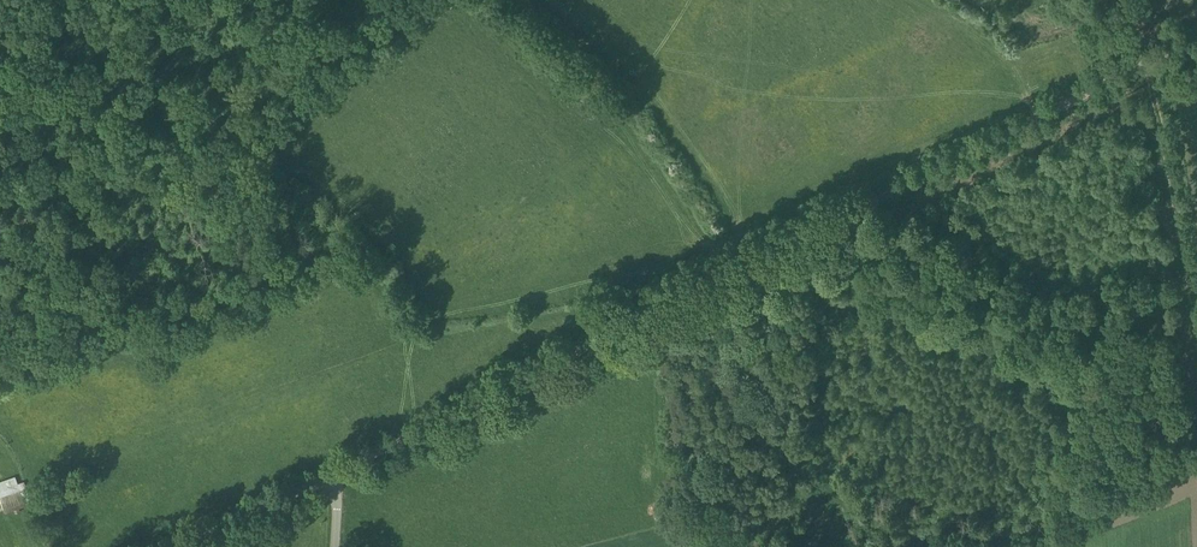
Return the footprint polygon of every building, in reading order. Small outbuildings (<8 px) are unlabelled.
[(26,489),(20,491),(19,490),(0,497),(0,501),(4,513),(14,510),(15,514),(20,512),(19,508),(25,506),(24,501),(30,499),(26,489)]
